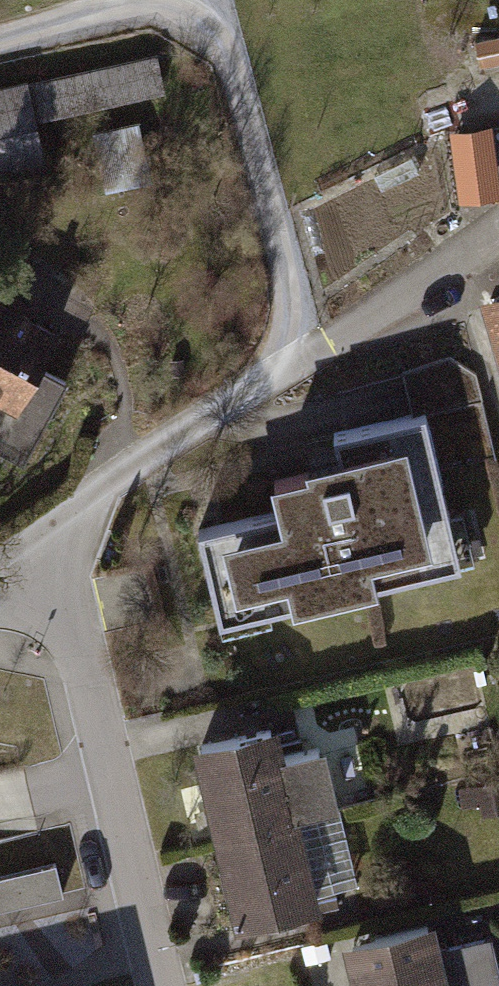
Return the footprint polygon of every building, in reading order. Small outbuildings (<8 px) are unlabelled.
[(45,173),(34,124),(165,95),(155,54),(0,90),(0,183),(45,173)] [(495,115),(456,121),(468,189),(498,184),(498,139),(495,115)] [(477,294),(498,372),(498,288),(477,294)] [(0,304),(0,452),(23,465),(66,387),(38,371),(57,336),(0,304)] [(448,514),(423,407),(330,429),(335,451),(301,459),(303,466),(266,475),(274,509),(194,528),(216,620),(472,558),(461,511),(448,514)] [(295,818),(274,733),(188,754),(210,839),(295,818)] [(319,913),(295,818),(210,839),(233,934),(319,913)] [(0,876),(0,909),(62,894),(55,863),(0,876)] [(433,927),(337,949),(346,985),(447,985),(433,927)]
